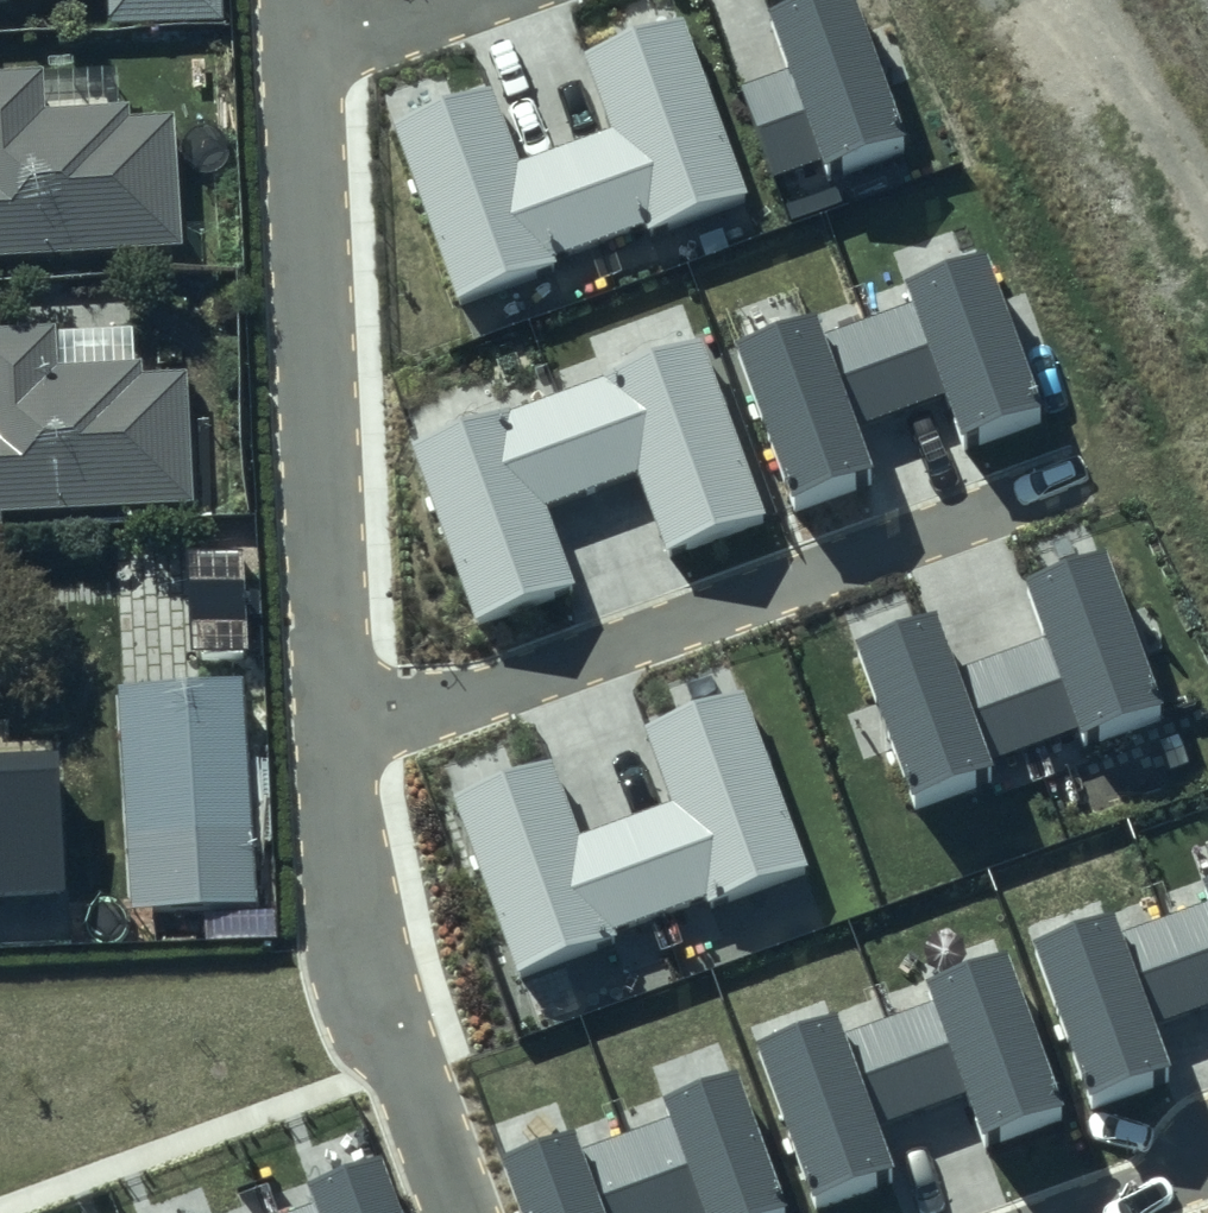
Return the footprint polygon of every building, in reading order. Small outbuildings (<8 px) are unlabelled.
[(111,23),(219,21),(219,0),(110,0),(111,23)] [(825,165),(907,136),(857,0),(801,0),(768,12),(789,68),(741,85),(773,175),(822,157),(825,165)] [(389,117),(455,296),(555,259),(553,253),(639,221),(641,227),(746,189),(681,13),(584,48),(612,124),(514,160),(486,82),(389,117)] [(180,246),(177,119),(132,120),(132,106),(48,109),(47,73),(0,74),(0,251),(180,246)] [(990,246),(908,277),(916,299),(827,331),(819,309),(737,339),(794,494),(873,466),(857,423),(949,389),(964,432),(1048,402),(990,246)] [(0,328),(0,528),(8,528),(8,516),(192,509),(187,382),(146,383),(145,361),(63,365),(61,325),(0,328)] [(764,511),(698,332),(597,369),(600,376),(514,407),(511,402),(407,440),(473,616),(570,580),(542,504),(639,468),(668,546),(764,511)] [(911,796),(993,766),(991,759),(1079,727),(1082,734),(1164,703),(1107,548),(1028,577),(1050,635),(958,668),(937,610),(854,640),(911,796)] [(118,684),(132,907),(257,900),(243,677),(118,684)] [(452,793),(518,971),(618,935),(616,929),(702,897),(704,903),(808,865),(743,688),(646,724),(674,800),(577,835),(548,757),(452,793)] [(66,890),(56,750),(0,754),(0,894),(66,890)] [(1170,1062),(1156,1026),(1207,1006),(1207,900),(1120,932),(1111,908),(1031,938),(1089,1092),(1170,1062)] [(812,1193),(893,1163),(880,1127),(967,1094),(981,1130),(1063,1099),(1006,949),(928,978),(936,999),(843,1034),(834,1010),(754,1039),(812,1193)] [(787,1207),(735,1068),(665,1094),(673,1115),(580,1149),(571,1125),(499,1152),(522,1212),(771,1212),(787,1207)] [(381,1156),(311,1182),(319,1203),(291,1212),(402,1212),(381,1156)]
